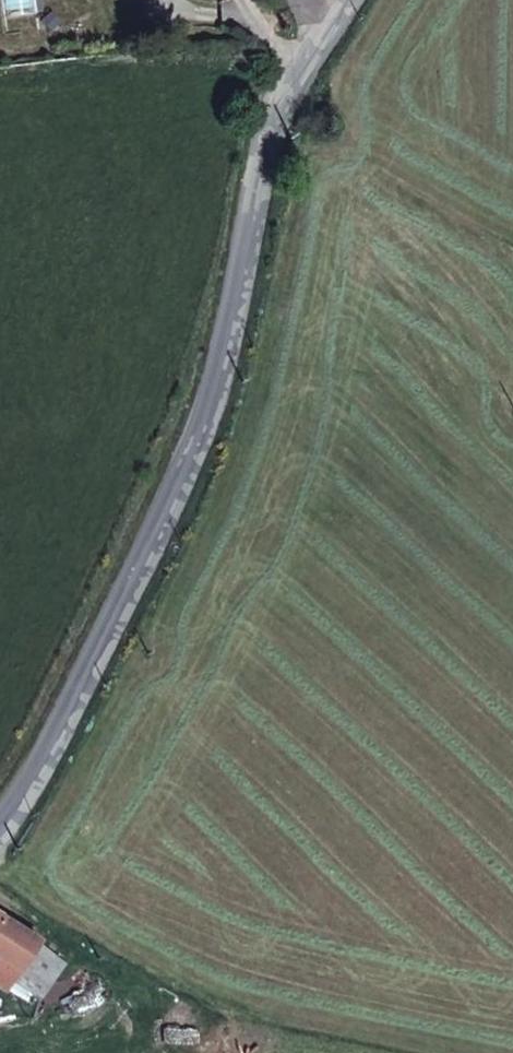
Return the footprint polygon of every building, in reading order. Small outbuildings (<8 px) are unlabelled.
[(0,956),(0,957),(0,985),(6,989),(41,943),(0,918),(0,956)]
